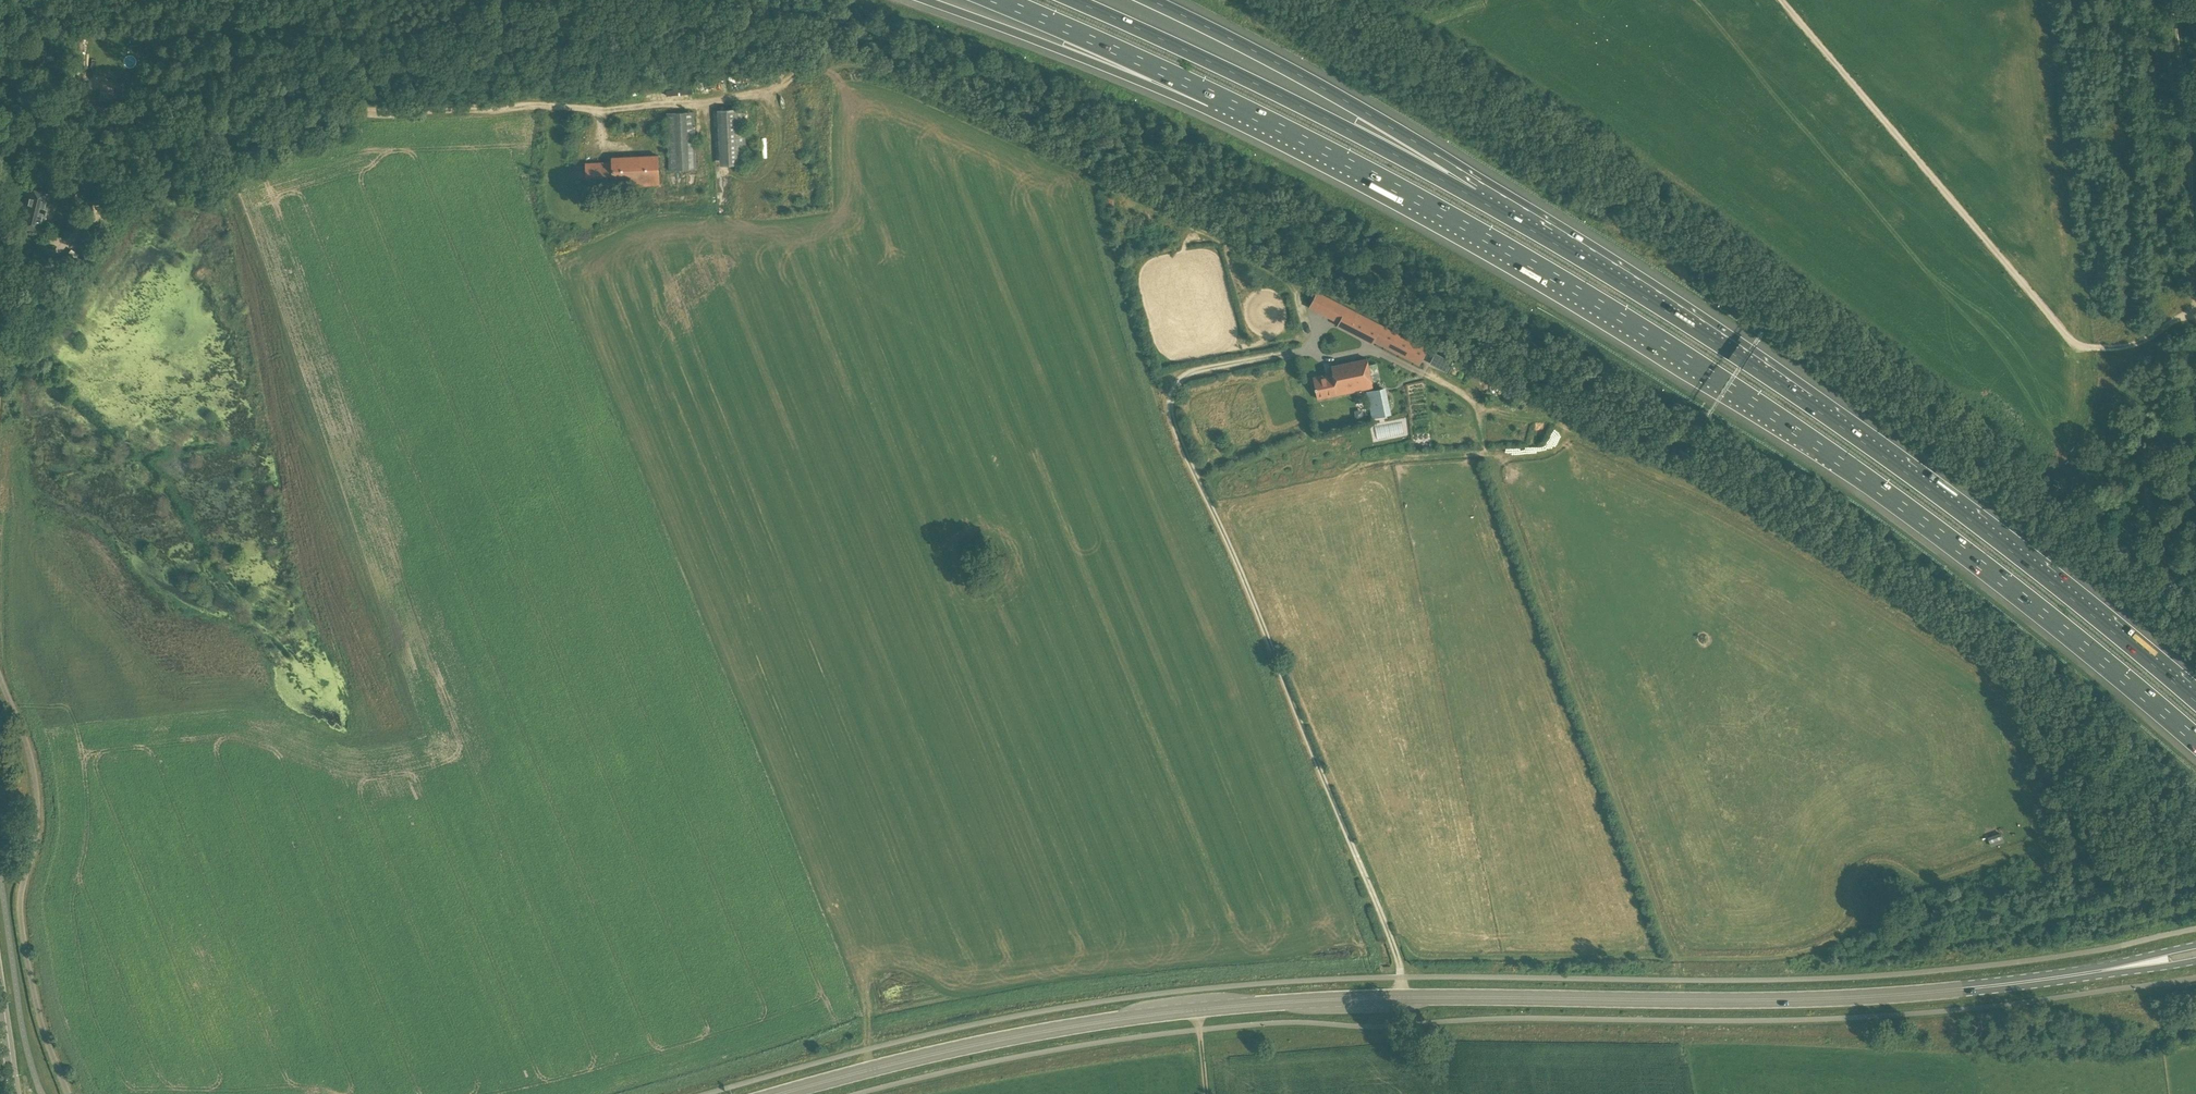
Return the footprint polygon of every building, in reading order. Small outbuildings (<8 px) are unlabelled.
[(306,13),(291,13),(291,27),(306,27),(306,13)] [(744,109),(726,110),(718,110),(720,165),(747,163),(744,109)] [(669,170),(697,168),(694,112),(666,113),(669,170)] [(612,157),(613,165),(607,165),(607,162),(586,163),(588,186),(614,185),(614,186),(659,184),(658,155),(612,157)] [(25,188),(16,224),(41,230),(51,194),(25,188)] [(1444,345),(1321,281),(1313,295),(1357,318),(1356,320),(1390,338),(1391,336),(1436,361),(1444,345)] [(1318,397),(1337,393),(1373,386),(1368,359),(1331,366),(1333,376),(1314,380),(1318,397)] [(1371,418),(1376,417),(1391,414),(1386,387),(1366,391),(1371,418)]
